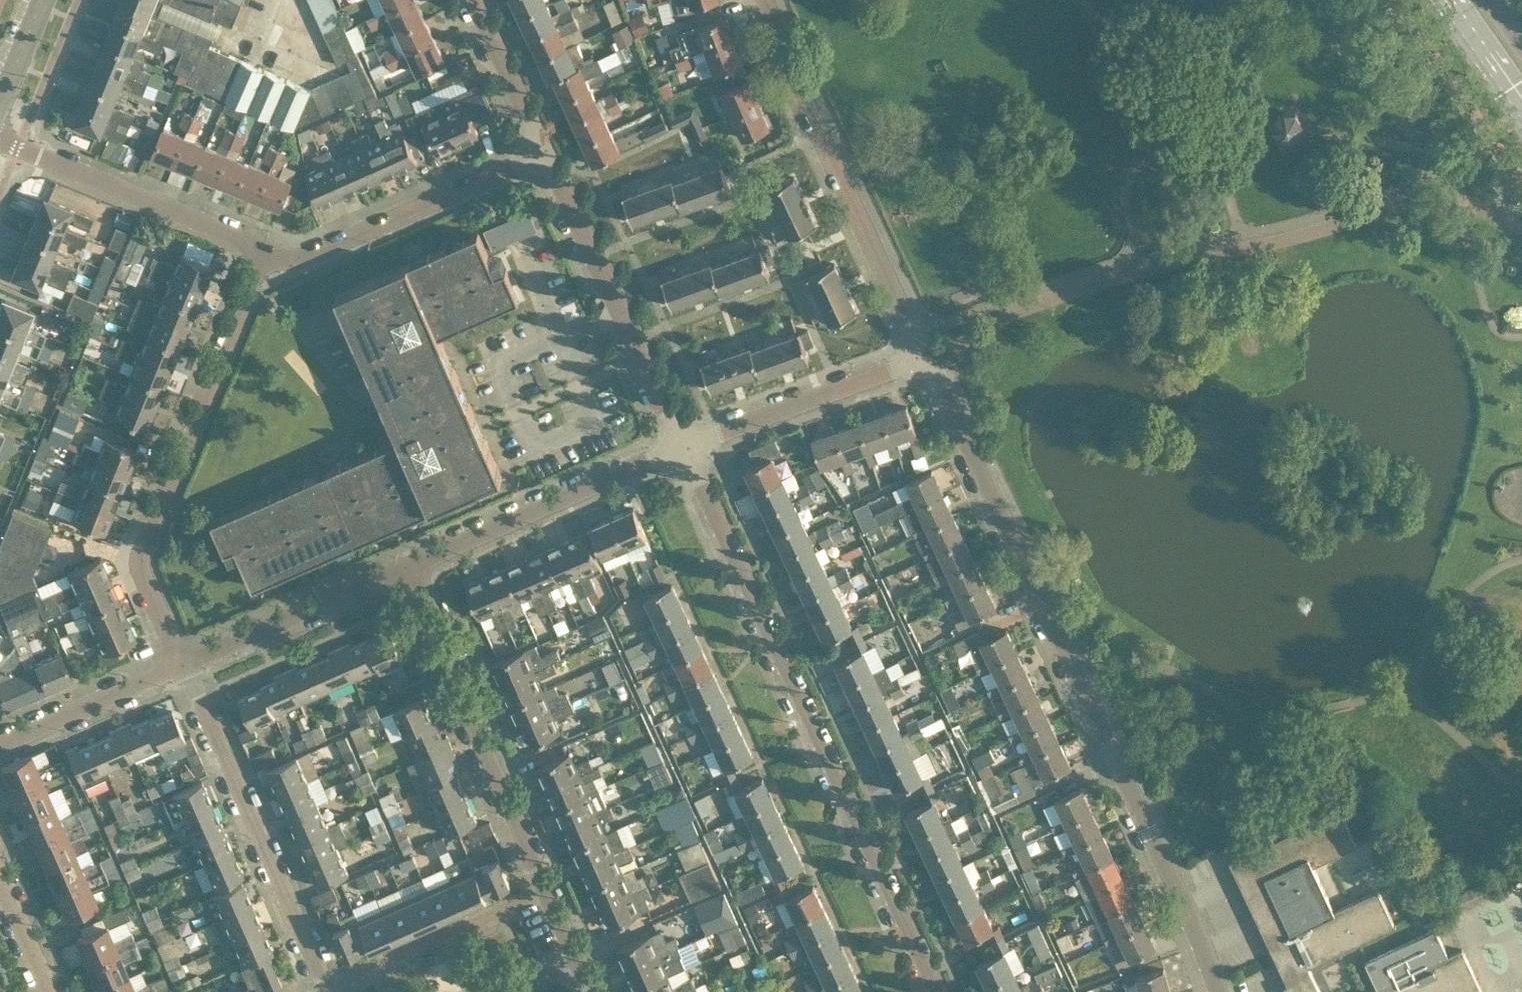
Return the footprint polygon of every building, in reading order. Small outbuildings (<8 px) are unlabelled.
[(218,23),(210,20),(211,17),(214,18),(218,7),(221,0),(122,0),(116,14),(118,15),(116,21),(164,41),(164,42),(183,50),(181,56),(197,63),(194,70),(191,78),(190,77),(188,82),(220,95),(237,57),(208,45),(218,23)] [(240,3),(232,0),(221,0),(218,7),(236,14),(240,3)] [(333,0),(324,0),(311,6),(317,17),(337,8),(333,0)] [(368,19),(372,28),(385,22),(394,18),(399,30),(425,18),(417,0),(409,0),(389,9),(382,13),(368,19)] [(389,9),(409,0),(385,0),(389,9)] [(521,16),(547,4),(546,0),(513,0),(521,16)] [(605,1),(613,21),(621,18),(615,0),(609,0),(605,1)] [(674,15),(694,10),(693,4),(707,0),(670,0),(674,15)] [(557,25),(547,4),(521,16),(531,37),(557,25)] [(231,25),(236,14),(218,7),(214,18),(231,25)] [(342,19),(340,16),(337,8),(317,17),(322,29),(342,19)] [(560,13),(565,21),(565,22),(576,17),(571,8),(560,13)] [(629,17),(628,18),(635,35),(648,29),(641,12),(629,17)] [(683,43),(671,47),(675,60),(676,59),(689,55),(707,48),(735,39),(731,28),(734,27),(730,17),(728,18),(727,16),(679,33),(683,43)] [(567,46),(562,37),(571,33),(569,29),(579,24),(576,17),(565,22),(565,21),(557,25),(531,37),(541,58),(567,46)] [(409,50),(435,38),(425,18),(399,30),(391,34),(397,45),(383,51),(379,53),(383,62),(409,50)] [(347,31),(346,28),(342,19),(322,29),(327,40),(347,31)] [(164,41),(116,21),(107,42),(99,63),(146,83),(151,73),(141,69),(144,60),(133,56),(134,53),(139,42),(145,44),(144,46),(160,52),(164,42),(164,41)] [(356,24),(346,28),(347,31),(353,42),(356,49),(366,44),(356,24)] [(353,42),(347,31),(327,40),(332,51),(353,42)] [(444,60),(435,38),(409,50),(383,62),(370,68),(375,77),(413,59),(419,72),(444,60)] [(743,61),(742,59),(745,59),(741,49),(739,49),(735,39),(707,48),(715,71),(743,61)] [(356,49),(353,42),(332,51),(338,63),(347,58),(358,53),(356,49)] [(554,79),(595,59),(591,51),(581,56),(575,43),(567,47),(567,46),(541,58),(551,81),(555,79),(554,79)] [(363,96),(375,90),(358,53),(347,58),(352,69),(320,84),(331,110),(351,101),(363,96)] [(689,55),(676,59),(680,71),(693,66),(689,55)] [(197,63),(181,56),(177,64),(194,70),(197,63)] [(244,106),(261,67),(237,57),(220,95),(228,99),(244,106)] [(604,69),(598,58),(595,59),(554,79),(555,79),(564,100),(590,87),(586,77),(604,69)] [(146,83),(99,63),(91,83),(83,103),(121,118),(120,121),(130,125),(134,114),(113,105),(117,94),(121,84),(142,93),(146,83)] [(191,78),(194,70),(177,64),(175,70),(181,72),(179,78),(188,82),(190,77),(191,78)] [(267,115),(283,77),(261,67),(244,106),(247,107),(262,114),(267,115)] [(321,114),(310,88),(283,77),(267,115),(293,127),(321,114)] [(760,103),(755,92),(758,91),(754,82),(751,83),(750,81),(723,93),(733,115),(760,103)] [(482,83),(440,101),(459,144),(479,135),(474,124),(495,114),(482,83)] [(331,110),(320,84),(310,88),(321,114),(331,110)] [(574,122),(619,101),(614,91),(596,99),(590,87),(564,100),(574,122)] [(394,89),(386,93),(378,96),(375,90),(363,96),(369,108),(381,102),(382,103),(386,103),(390,102),(395,114),(403,111),(394,89)] [(242,117),(247,107),(244,106),(228,99),(223,109),(242,117)] [(459,144),(440,101),(406,116),(418,144),(430,139),(437,153),(459,144)] [(623,109),(619,101),(574,122),(584,143),(610,131),(604,117),(623,109)] [(123,142),(130,125),(120,121),(121,118),(83,103),(75,123),(120,141),(123,142)] [(767,112),(765,113),(760,103),(733,115),(743,137),(770,125),(769,123),(771,122),(767,112)] [(698,120),(691,107),(683,111),(687,118),(690,124),(698,120)] [(188,129),(194,115),(185,111),(179,125),(188,129)] [(687,118),(683,111),(677,114),(681,121),(687,118)] [(1276,117),(1274,127),(1280,136),(1290,138),(1299,132),(1301,122),(1295,113),(1284,111),(1276,117)] [(681,121),(677,114),(671,117),(674,124),(681,121)] [(197,133),(203,119),(195,116),(194,115),(188,129),(197,133)] [(418,162),(410,144),(404,130),(403,131),(399,120),(390,124),(386,116),(376,121),(384,139),(398,171),(418,162)] [(668,127),(664,119),(657,123),(661,131),(668,127)] [(704,134),(698,120),(690,124),(696,138),(704,134)] [(661,131),(657,123),(649,127),(653,135),(661,131)] [(648,124),(640,128),(646,139),(653,135),(649,127),(648,124)] [(310,127),(299,131),(301,142),(314,137),(310,127)] [(148,152),(156,134),(141,128),(133,146),(146,151),(148,152)] [(185,137),(164,128),(153,154),(174,163),(185,137)] [(611,131),(584,143),(594,164),(646,139),(640,128),(615,140),(611,131)] [(231,146),(236,133),(227,129),(222,142),(231,146)] [(246,137),(236,133),(231,146),(240,150),(246,137)] [(398,171),(384,139),(373,144),(368,133),(360,137),(379,179),(398,171)] [(206,146),(185,137),(174,163),(195,172),(206,146)] [(379,179),(360,137),(351,141),(356,152),(345,156),(360,188),(379,179)] [(115,145),(110,157),(122,161),(128,164),(127,165),(138,170),(146,151),(133,146),(123,142),(120,141),(118,146),(115,145)] [(216,181),(227,154),(206,146),(195,172),(216,181)] [(272,164),(278,150),(269,147),(264,160),(272,164)] [(286,154),(278,150),(272,164),(282,168),(288,154),(286,154)] [(360,188),(345,156),(335,161),(330,150),(321,154),(340,196),(360,188)] [(237,190),(248,163),(236,158),(227,154),(216,181),(237,190)] [(340,196),(321,154),(313,158),(317,169),(307,173),(307,174),(320,205),(340,196)] [(258,198),(269,172),(248,163),(237,190),(258,198)] [(673,178),(672,179),(682,205),(683,208),(731,191),(721,164),(674,182),(673,178)] [(279,207),(290,181),(279,176),(269,172),(258,198),(279,207)] [(815,223),(805,200),(794,176),(769,188),(780,211),(790,235),(798,231),(806,228),(815,223)] [(672,179),(624,196),(634,223),(682,205),(672,179)] [(44,198),(36,217),(63,228),(66,220),(88,228),(92,218),(44,198)] [(529,210),(484,230),(492,249),(538,229),(529,210)] [(63,228),(36,217),(28,237),(55,248),(59,238),(80,247),(84,237),(63,228)] [(126,232),(115,228),(108,245),(119,250),(126,232)] [(809,235),(806,228),(798,231),(802,239),(809,235)] [(802,239),(798,231),(790,235),(794,242),(802,239)] [(484,437),(443,342),(439,333),(442,332),(458,319),(460,325),(462,324),(461,324),(520,298),(502,257),(492,262),(478,232),(466,237),(465,237),(464,237),(466,244),(446,246),(430,253),(430,252),(428,253),(431,259),(411,261),(336,295),(340,304),(334,307),(344,330),(350,328),(355,340),(349,343),(360,366),(366,364),(371,376),(365,378),(376,402),(382,399),(399,438),(395,439),(380,453),(377,446),(376,447),(360,455),(344,468),(342,462),(325,471),(309,484),(307,478),(305,478),(305,479),(289,486),(274,499),(271,493),(270,494),(212,520),(218,534),(230,561),(240,556),(253,586),(266,580),(267,581),(268,580),(265,574),(285,572),(302,565),(302,566),(303,565),(301,559),(321,556),(337,549),(337,550),(338,550),(336,543),(356,541),(372,534),(372,535),(374,534),(372,528),(391,525),(408,518),(408,519),(409,518),(407,512),(427,510),(444,502),(441,495),(448,492),(456,497),(502,477),(499,470),(484,437)] [(130,234),(122,255),(132,260),(137,262),(146,240),(130,234)] [(50,259),(55,248),(28,237),(20,256),(68,276),(72,268),(50,259)] [(770,253),(767,245),(759,248),(762,256),(770,253)] [(759,248),(712,265),(720,288),(722,292),(769,274),(765,264),(762,256),(759,248)] [(773,261),(770,253),(762,256),(765,264),(773,261)] [(105,254),(100,266),(111,270),(115,258),(105,254)] [(180,254),(175,266),(153,257),(149,266),(151,267),(203,288),(211,267),(180,254)] [(125,278),(132,260),(122,255),(114,274),(125,278)] [(68,276),(20,256),(12,276),(39,287),(42,279),(63,288),(68,276)] [(824,268),(820,261),(812,264),(816,272),(824,268)] [(711,263),(663,281),(666,288),(669,296),(673,306),(720,288),(712,265),(711,263)] [(816,272),(812,264),(804,268),(808,276),(816,272)] [(855,309),(844,287),(833,264),(824,268),(816,272),(808,276),(819,298),(830,321),(855,309)] [(194,308),(203,288),(151,267),(147,276),(155,279),(151,289),(152,289),(152,290),(163,295),(194,308)] [(107,278),(97,274),(92,286),(103,290),(107,278)] [(666,288),(663,281),(663,280),(655,283),(658,291),(666,288)] [(98,302),(103,290),(92,286),(88,298),(98,302)] [(669,296),(666,288),(658,291),(661,299),(669,296)] [(194,308),(163,295),(159,306),(138,298),(135,307),(186,328),(194,308)] [(0,303),(0,328),(52,349),(56,339),(27,327),(33,312),(2,299),(0,303)] [(178,348),(186,328),(135,307),(131,316),(140,319),(135,330),(178,348)] [(25,351),(47,360),(52,349),(0,328),(0,356),(12,361),(18,348),(25,351)] [(810,337),(807,329),(799,332),(802,340),(810,337)] [(170,368),(178,348),(135,330),(131,341),(122,338),(118,347),(170,368)] [(799,331),(751,349),(759,372),(760,375),(809,358),(805,348),(802,340),(799,332),(799,331)] [(813,345),(810,337),(802,340),(805,348),(813,345)] [(162,388),(170,368),(118,347),(115,356),(123,359),(135,364),(130,375),(162,388)] [(749,347),(702,364),(705,371),(708,379),(711,389),(759,372),(751,349),(750,349),(749,347)] [(13,380),(6,377),(12,361),(0,356),(0,387),(31,400),(36,389),(13,380)] [(705,371),(702,364),(702,363),(694,366),(697,374),(705,371)] [(707,379),(705,371),(697,374),(700,382),(707,379)] [(154,408),(162,388),(130,375),(127,384),(113,379),(106,376),(102,387),(114,391),(113,392),(154,408)] [(5,401),(27,410),(31,400),(0,387),(0,399),(5,401)] [(146,429),(154,408),(113,392),(114,391),(102,387),(98,396),(119,404),(114,416),(146,429)] [(63,403),(83,411),(88,399),(68,391),(63,403)] [(906,405),(882,414),(892,441),(896,439),(899,447),(910,442),(915,456),(923,453),(906,405)] [(48,436),(48,437),(57,441),(67,445),(79,416),(60,408),(48,436)] [(882,414),(859,423),(868,449),(873,448),(888,442),(893,456),(899,454),(901,453),(899,447),(896,439),(892,441),(882,414)] [(859,423),(835,431),(844,458),(849,456),(865,450),(870,465),(878,462),(873,448),(868,449),(859,423)] [(812,440),(811,440),(821,467),(840,459),(846,474),(855,470),(849,456),(844,458),(835,431),(812,440)] [(0,433),(0,445),(11,450),(16,439),(0,433)] [(48,462),(57,441),(48,437),(42,435),(34,456),(48,462)] [(81,451),(81,452),(128,471),(137,451),(105,438),(100,450),(89,445),(84,444),(81,451)] [(755,464),(745,469),(756,491),(781,479),(771,458),(781,453),(774,438),(749,450),(755,464)] [(7,460),(11,450),(0,445),(0,457),(7,460)] [(120,491),(128,471),(81,452),(81,453),(76,451),(73,460),(93,468),(89,479),(120,491)] [(817,469),(804,475),(812,490),(824,483),(817,469)] [(875,515),(861,522),(865,530),(880,523),(904,511),(905,515),(906,515),(919,508),(918,505),(943,493),(932,470),(910,481),(907,482),(912,494),(876,511),(875,515)] [(84,490),(61,480),(57,489),(64,491),(63,492),(112,511),(120,491),(89,479),(84,490)] [(801,495),(811,490),(807,481),(797,486),(797,487),(787,492),(781,479),(756,491),(765,512),(791,500),(801,495)] [(112,511),(63,492),(64,491),(57,489),(53,498),(60,501),(68,504),(77,508),(72,520),(103,532),(112,511)] [(815,499),(811,490),(801,495),(805,503),(815,499)] [(919,508),(906,515),(917,537),(930,531),(928,527),(953,515),(943,493),(918,505),(919,508)] [(775,533),(801,521),(791,500),(765,512),(775,533)] [(647,537),(634,507),(612,517),(625,547),(647,537)] [(109,579),(100,558),(38,585),(33,573),(51,528),(12,512),(0,541),(0,606),(7,623),(20,617),(28,614),(41,609),(109,579)] [(930,531),(917,537),(927,560),(940,554),(939,550),(964,538),(953,515),(928,527),(930,531)] [(625,547),(612,517),(590,527),(603,556),(625,547)] [(801,521),(775,533),(785,555),(811,543),(820,538),(816,529),(806,533),(801,521)] [(880,523),(865,530),(872,545),(887,539),(880,523)] [(816,529),(820,538),(831,533),(827,524),(816,529)] [(585,531),(565,541),(588,593),(588,592),(596,589),(590,575),(602,570),(585,531)] [(835,542),(831,533),(820,538),(824,547),(835,542)] [(947,569),(934,575),(938,583),(951,577),(949,572),(974,561),(964,538),(939,550),(940,554),(947,569)] [(596,609),(593,603),(588,592),(588,593),(565,541),(545,549),(559,581),(570,576),(579,597),(584,607),(591,612),(596,609)] [(821,564),(811,543),(785,555),(795,576),(821,564)] [(859,545),(842,553),(845,559),(863,551),(859,545)] [(559,581),(545,549),(525,558),(548,610),(557,606),(548,586),(559,581)] [(548,610),(525,558),(506,567),(520,599),(531,594),(540,614),(548,610)] [(958,591),(945,597),(949,605),(962,599),(960,595),(985,583),(974,561),(949,572),(951,577),(958,591)] [(665,576),(659,563),(649,568),(655,580),(665,576)] [(841,581),(851,576),(847,566),(826,576),(821,564),(795,576),(805,597),(831,585),(841,581)] [(520,599),(506,567),(486,576),(509,627),(518,623),(510,603),(520,599)] [(509,627),(486,576),(466,585),(480,616),(491,611),(500,631),(509,627)] [(855,584),(851,576),(841,581),(845,589),(855,584)] [(620,596),(633,590),(626,578),(614,583),(620,596)] [(109,579),(41,609),(44,617),(61,610),(61,609),(81,600),(86,612),(117,598),(109,579)] [(969,614),(955,620),(959,628),(973,621),(971,617),(973,616),(995,606),(985,583),(960,595),(962,599),(969,614)] [(648,590),(637,595),(641,604),(648,600),(657,618),(682,606),(672,585),(651,595),(648,590)] [(841,607),(831,585),(805,597),(815,619),(841,607)] [(126,618),(117,598),(86,612),(91,623),(71,631),(75,640),(126,618)] [(692,628),(682,606),(657,618),(662,630),(625,648),(630,657),(648,648),(659,643),(666,639),(667,640),(692,628)] [(863,639),(862,636),(857,625),(851,628),(841,607),(815,619),(825,640),(846,631),(850,639),(851,641),(853,644),(857,652),(836,662),(846,683),(871,671),(861,651),(868,648),(863,639)] [(47,624),(41,609),(28,614),(34,629),(47,624)] [(39,662),(26,633),(34,629),(28,614),(20,617),(7,623),(20,653),(18,655),(27,675),(22,677),(30,698),(51,689),(39,662)] [(603,614),(587,621),(596,640),(611,633),(603,614)] [(714,626),(722,646),(744,636),(736,617),(714,626)] [(135,639),(126,618),(75,640),(75,641),(78,649),(97,641),(102,652),(98,654),(103,667),(129,655),(124,644),(135,639)] [(702,649),(692,628),(667,640),(677,661),(702,649)] [(979,630),(963,637),(969,648),(979,643),(987,660),(977,665),(978,669),(980,673),(991,668),(989,664),(1016,651),(1006,628),(983,639),(979,630)] [(405,659),(392,631),(369,641),(368,639),(366,640),(378,668),(380,667),(381,670),(404,660),(408,669),(421,663),(417,653),(405,659)] [(378,668),(366,640),(352,646),(350,642),(339,647),(354,679),(378,668)] [(663,651),(659,643),(648,648),(652,656),(663,651)] [(536,644),(493,663),(502,684),(533,670),(554,661),(562,657),(558,649),(541,656),(536,644)] [(354,679),(339,647),(329,651),(331,655),(315,662),(327,690),(354,679)] [(18,655),(15,648),(0,664),(0,694),(7,709),(30,698),(22,677),(27,675),(18,655)] [(712,670),(702,649),(677,661),(683,674),(664,683),(668,691),(679,686),(686,682),(687,682),(712,670)] [(991,668),(980,673),(991,696),(1004,690),(1002,685),(1027,673),(1016,651),(989,664),(991,668)] [(71,678),(61,656),(60,653),(46,659),(39,662),(51,689),(61,685),(60,682),(71,678)] [(611,680),(621,677),(616,660),(607,663),(611,680)] [(511,703),(542,689),(537,678),(558,669),(554,661),(502,684),(511,703)] [(327,690),(315,662),(299,669),(297,665),(287,670),(301,702),(327,690)] [(891,688),(891,690),(902,684),(922,675),(918,666),(892,678),(886,665),(871,672),(871,671),(846,683),(856,704),(881,693),(891,688)] [(301,702),(287,670),(276,674),(278,678),(264,685),(276,713),(301,702)] [(723,692),(712,670),(687,682),(697,704),(723,692)] [(1011,704),(998,711),(1001,718),(1015,712),(1013,708),(1038,696),(1027,673),(1002,685),(1004,690),(1011,704)] [(432,687),(427,676),(405,685),(410,697),(432,687)] [(644,683),(638,686),(645,702),(651,699),(644,683)] [(520,723),(571,700),(568,692),(559,695),(554,684),(542,689),(511,703),(520,723)] [(902,684),(891,690),(895,697),(906,692),(902,684)] [(276,713),(264,685),(261,686),(262,688),(239,698),(252,726),(239,732),(243,741),(257,735),(253,727),(276,716),(275,714),(276,713)] [(683,694),(679,686),(668,691),(672,699),(683,694)] [(707,725),(733,713),(723,692),(697,704),(707,725)] [(891,714),(881,693),(856,704),(866,726),(891,714)] [(1022,728),(1009,734),(1012,741),(1026,735),(1023,731),(1048,719),(1038,696),(1013,708),(1015,712),(1022,728)] [(423,697),(405,705),(395,710),(405,734),(436,721),(436,719),(433,720),(423,697)] [(560,729),(555,717),(575,708),(571,700),(520,723),(529,743),(530,742),(560,729)] [(375,702),(366,706),(372,720),(381,716),(375,702)] [(372,720),(366,706),(357,710),(362,724),(372,720)] [(185,738),(172,710),(149,720),(148,718),(145,719),(157,746),(159,746),(161,749),(182,740),(188,754),(197,750),(191,736),(185,738)] [(743,735),(733,713),(707,725),(717,747),(743,735)] [(898,728),(891,714),(866,726),(876,747),(901,735),(898,728)] [(922,726),(917,717),(906,722),(907,724),(911,731),(922,726)] [(157,746),(145,719),(132,725),(130,721),(118,727),(132,758),(157,746)] [(700,727),(696,719),(684,725),(688,733),(700,727)] [(1032,750),(1019,756),(1023,764),(1036,758),(1034,753),(1059,742),(1048,719),(1023,731),(1026,735),(1032,750)] [(443,736),(436,721),(405,734),(416,759),(451,744),(447,734),(443,736)] [(322,723),(312,727),(318,741),(328,737),(322,723)] [(926,734),(922,726),(911,731),(914,739),(926,734)] [(132,758),(118,727),(109,731),(111,735),(94,742),(109,776),(110,775),(107,768),(132,758)] [(318,741),(312,727),(302,731),(309,745),(318,741)] [(704,736),(700,727),(688,733),(689,734),(693,742),(704,736)] [(353,748),(347,734),(337,739),(343,753),(353,748)] [(739,779),(737,777),(732,766),(753,756),(743,735),(717,747),(727,769),(722,771),(726,782),(728,784),(731,792),(737,790),(747,812),(773,799),(763,778),(762,779),(743,788),(739,779)] [(886,768),(911,756),(901,735),(876,747),(886,768)] [(375,747),(371,737),(357,743),(361,753),(375,747)] [(665,760),(656,740),(644,745),(653,765),(665,760)] [(109,776),(94,742),(79,749),(77,745),(66,750),(83,787),(109,776)] [(995,771),(977,779),(993,813),(1036,793),(1033,787),(1047,780),(1045,776),(1070,764),(1059,742),(1034,753),(1036,758),(1023,764),(1030,779),(1032,785),(1016,792),(1013,787),(1004,791),(995,771)] [(456,755),(451,744),(416,759),(427,784),(458,770),(452,757),(456,755)] [(379,756),(375,747),(361,753),(365,762),(379,756)] [(273,748),(269,749),(251,757),(256,768),(277,759),(273,748)] [(991,748),(972,756),(977,767),(996,758),(991,748)] [(320,775),(309,751),(269,769),(279,792),(308,780),(320,775)] [(575,764),(570,752),(539,766),(548,786),(594,766),(590,757),(575,764)] [(9,794),(65,769),(60,759),(37,769),(30,755),(0,768),(9,787),(8,788),(7,788),(6,788),(9,794)] [(938,798),(933,786),(927,774),(921,777),(911,756),(886,768),(896,790),(917,780),(922,791),(927,802),(907,812),(917,833),(942,822),(932,800),(938,798)] [(653,765),(648,767),(656,786),(673,779),(665,760),(653,765)] [(207,772),(202,761),(180,771),(185,782),(207,772)] [(599,787),(608,783),(599,765),(594,767),(594,766),(548,786),(556,806),(589,792),(599,787)] [(69,780),(65,769),(9,794),(11,799),(12,798),(13,797),(23,817),(52,804),(46,790),(69,780)] [(373,779),(369,769),(355,775),(359,785),(373,779)] [(459,773),(458,770),(427,784),(438,808),(466,796),(457,774),(459,773)] [(146,785),(151,796),(164,791),(159,779),(146,785)] [(377,788),(373,779),(359,785),(363,794),(377,788)] [(318,803),(308,780),(279,792),(289,815),(318,803)] [(212,804),(202,781),(163,798),(173,821),(184,817),(212,804)] [(608,807),(599,787),(589,792),(556,806),(565,826),(608,807)] [(1065,818),(1051,824),(1054,832),(1068,826),(1066,821),(1091,810),(1080,787),(1056,798),(1065,818)] [(380,795),(384,805),(399,799),(395,789),(380,795)] [(125,810),(121,799),(119,794),(109,798),(116,814),(125,810)] [(130,795),(121,799),(125,810),(135,806),(130,795)] [(675,825),(692,818),(697,815),(688,795),(656,809),(665,830),(675,825)] [(477,820),(466,796),(438,808),(449,833),(477,820)] [(403,808),(399,799),(384,805),(388,814),(403,808)] [(783,821),(773,799),(747,812),(752,823),(745,826),(734,832),(739,841),(783,821)] [(328,826),(318,803),(289,815),(300,839),(328,826)] [(31,843),(92,816),(87,805),(59,818),(52,804),(23,817),(31,837),(29,838),(29,837),(28,837),(31,843)] [(223,827),(212,804),(184,817),(194,840),(223,827)] [(116,814),(120,824),(139,816),(135,806),(125,810),(116,814)] [(574,846),(604,832),(605,832),(600,821),(615,814),(611,806),(608,807),(565,826),(574,846)] [(1101,832),(1091,810),(1066,821),(1068,826),(1075,841),(1062,847),(1065,855),(1079,848),(1077,844),(1101,832)] [(1309,966),(1396,925),(1395,923),(1394,924),(1378,889),(1334,910),(1313,865),(1358,844),(1357,842),(1356,843),(1340,810),(1230,861),(1289,987),(1292,985),(1295,991),(1321,991),(1309,966)] [(97,826),(92,816),(31,843),(33,848),(34,848),(34,847),(36,846),(44,866),(74,853),(68,839),(97,826)] [(962,838),(972,833),(968,825),(958,830),(952,817),(942,822),(917,833),(927,855),(962,838)] [(388,827),(384,818),(370,824),(374,833),(388,827)] [(701,838),(692,818),(675,825),(684,846),(701,838)] [(495,832),(491,821),(469,831),(474,842),(495,832)] [(628,821),(618,826),(626,843),(636,839),(628,821)] [(793,842),(783,821),(739,841),(743,849),(753,844),(761,841),(766,852),(767,854),(793,842)] [(339,849),(328,826),(300,839),(310,862),(339,849)] [(194,840),(181,846),(191,869),(204,863),(233,851),(223,827),(194,840)] [(392,837),(388,827),(374,833),(378,843),(392,837)] [(613,852),(626,846),(618,827),(605,832),(604,832),(574,846),(582,866),(613,852)] [(725,847),(715,827),(708,830),(704,832),(714,853),(725,847)] [(124,843),(118,831),(109,836),(114,847),(124,843)] [(1086,863),(1072,870),(1076,878),(1090,871),(1088,867),(1112,856),(1101,832),(1077,844),(1079,848),(1086,863)] [(972,833),(962,838),(966,847),(976,842),(972,833)] [(399,838),(405,852),(415,848),(408,834),(399,838)] [(443,835),(434,839),(440,853),(450,849),(443,835)] [(710,859),(701,838),(684,846),(678,849),(687,869),(710,859)] [(440,853),(434,839),(425,843),(431,857),(440,853)] [(739,841),(714,853),(718,862),(743,850),(743,849),(739,841)] [(772,878),(777,889),(782,900),(787,898),(798,920),(824,907),(813,885),(792,895),(787,884),(782,873),(803,863),(793,842),(767,854),(778,875),(772,878)] [(1035,864),(1025,842),(1015,847),(1026,869),(1029,867),(1035,864)] [(511,884),(503,867),(493,843),(484,847),(489,859),(483,862),(483,863),(478,865),(491,895),(496,893),(497,890),(511,884)] [(962,864),(952,843),(927,855),(937,876),(962,864)] [(629,845),(626,846),(613,852),(582,866),(591,885),(622,872),(635,867),(636,867),(639,866),(629,845)] [(349,873),(339,849),(310,862),(320,885),(349,873)] [(233,851),(204,863),(215,887),(243,874),(233,851)] [(52,892),(114,864),(110,854),(81,867),(74,853),(44,866),(53,886),(51,887),(50,887),(52,892)] [(138,864),(134,855),(120,861),(124,871),(138,864)] [(414,855),(400,861),(404,870),(418,864),(414,855)] [(1123,878),(1112,856),(1088,867),(1090,871),(1076,878),(1087,900),(1100,894),(1098,890),(1123,878)] [(491,895),(478,865),(474,867),(470,857),(449,866),(468,908),(475,905),(475,902),(491,895)] [(710,859),(687,869),(681,872),(693,899),(722,886),(710,859)] [(1521,877),(1521,865),(1521,863),(1503,873),(1509,884),(1521,877)] [(119,875),(114,864),(52,892),(55,898),(56,897),(58,896),(67,916),(96,902),(90,888),(119,875)] [(142,874),(138,864),(124,871),(128,880),(142,874)] [(947,898),(972,886),(962,864),(937,876),(947,898)] [(468,908),(449,866),(446,867),(447,869),(450,876),(429,885),(444,918),(451,915),(452,915),(452,912),(463,907),(464,909),(468,908)] [(375,867),(366,871),(372,885),(381,881),(375,867)] [(600,905),(647,884),(643,876),(638,878),(633,868),(636,867),(635,867),(622,872),(591,885),(600,905)] [(978,872),(982,881),(992,877),(988,867),(978,872)] [(372,885),(366,871),(357,875),(363,889),(372,885)] [(1036,875),(1027,879),(1033,892),(1042,888),(1036,875)] [(995,882),(992,877),(982,881),(986,890),(996,885),(995,882)] [(1133,901),(1123,878),(1098,890),(1100,894),(1087,900),(1097,923),(1111,916),(1109,913),(1133,901)] [(252,905),(242,881),(203,898),(214,922),(252,905)] [(742,902),(766,891),(762,881),(737,892),(742,902)] [(651,905),(647,896),(651,894),(647,885),(647,884),(630,892),(600,905),(608,925),(640,911),(640,910),(651,905)] [(429,885),(428,886),(405,896),(418,927),(429,922),(432,924),(444,918),(429,885)] [(333,886),(330,888),(311,896),(316,907),(338,897),(333,886)] [(982,907),(972,886),(947,898),(957,919),(982,907)] [(1032,894),(1039,909),(1046,906),(1039,891),(1032,894)] [(725,892),(697,904),(702,917),(709,914),(715,929),(737,919),(725,892)] [(418,927),(405,896),(381,906),(395,937),(406,932),(409,934),(419,929),(418,927)] [(1118,931),(1104,938),(1106,942),(1108,945),(1122,939),(1120,935),(1144,924),(1133,901),(1109,913),(1111,916),(1118,931)] [(142,910),(146,919),(160,913),(156,904),(142,910)] [(252,905),(214,922),(224,945),(233,941),(263,928),(252,905)] [(106,926),(77,938),(86,959),(84,960),(84,959),(83,960),(85,965),(136,943),(131,933),(113,940),(107,927),(130,917),(125,906),(102,916),(106,926)] [(396,939),(395,937),(381,906),(357,917),(371,948),(383,942),(386,944),(396,939)] [(807,940),(833,928),(824,907),(798,920),(801,928),(807,940)] [(1005,940),(1004,937),(999,926),(992,929),(982,907),(957,919),(967,941),(988,931),(993,942),(994,945),(998,954),(978,963),(988,985),(1013,973),(1012,972),(1003,951),(1009,948),(1005,940)] [(371,948),(357,917),(342,923),(337,912),(328,916),(346,956),(360,950),(362,952),(371,948)] [(160,913),(146,919),(150,929),(164,923),(160,913)] [(746,940),(737,920),(719,928),(728,948),(746,940)] [(1052,952),(1039,924),(1028,929),(1037,951),(1034,953),(1030,958),(1032,962),(1052,952)] [(1129,954),(1115,960),(1118,968),(1132,961),(1131,958),(1155,947),(1144,924),(1120,935),(1122,939),(1129,954)] [(273,951),(263,928),(233,941),(243,963),(240,965),(241,966),(268,954),(273,951)] [(817,961),(843,949),(833,928),(807,940),(811,949),(817,961)] [(1462,948),(1448,955),(1436,928),(1365,961),(1377,988),(1369,991),(1462,991),(1470,988),(1472,991),(1483,991),(1462,948)] [(679,946),(675,937),(667,940),(662,929),(618,948),(627,969),(679,946)] [(1073,947),(1067,932),(1057,937),(1063,951),(1073,947)] [(786,940),(790,949),(800,944),(796,935),(786,940)] [(151,949),(147,938),(136,943),(85,965),(87,970),(88,970),(88,969),(90,969),(99,988),(128,975),(122,961),(151,949)] [(804,953),(800,944),(790,949),(794,957),(804,953)] [(636,988),(668,974),(686,966),(681,955),(683,954),(679,946),(627,969),(636,988)] [(853,971),(843,949),(817,961),(827,983),(853,971)] [(164,960),(168,969),(181,963),(177,954),(164,960)] [(276,988),(282,985),(268,954),(241,966),(248,981),(246,987),(232,982),(228,991),(278,991),(276,988)] [(752,966),(759,983),(771,978),(764,961),(752,966)] [(185,972),(181,963),(168,969),(172,978),(185,972)] [(1032,990),(1044,985),(1043,983),(1050,980),(1062,974),(1057,963),(1035,973),(1037,977),(1019,985),(1013,973),(988,985),(991,991),(1028,991),(1032,990)] [(1121,976),(1124,984),(1138,980),(1142,991),(1170,991),(1164,969),(1137,976),(1136,972),(1121,976)] [(853,971),(827,983),(820,986),(810,991),(829,991),(831,991),(832,991),(863,991),(853,971)] [(697,985),(693,976),(673,985),(668,974),(636,988),(638,991),(681,991),(697,985)] [(168,987),(164,977),(135,989),(128,975),(99,988),(100,991),(158,991),(168,987)] [(771,978),(759,983),(763,991),(778,991),(772,977),(771,978)] [(820,986),(816,977),(805,982),(810,991),(820,986)]
